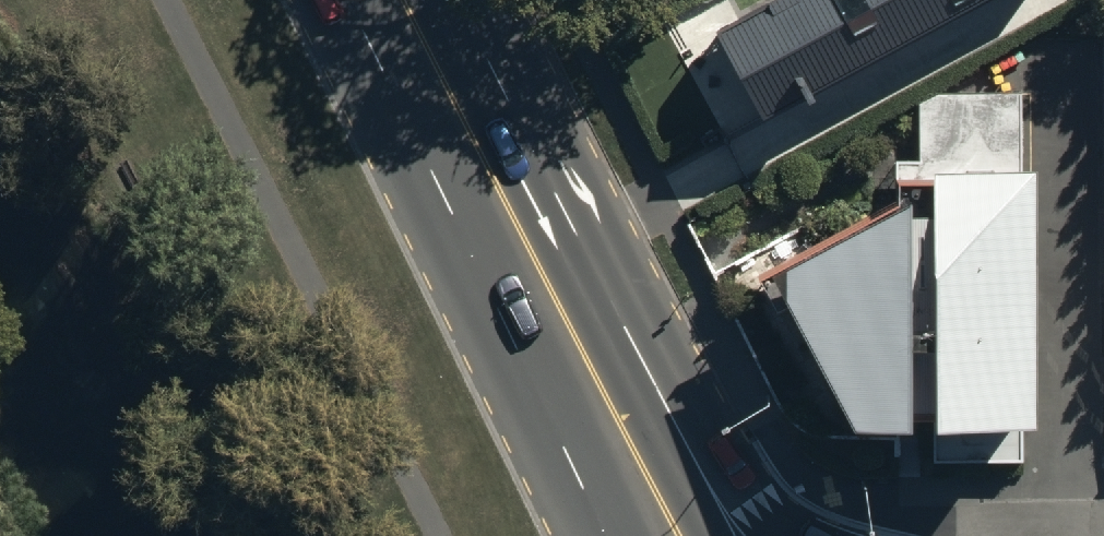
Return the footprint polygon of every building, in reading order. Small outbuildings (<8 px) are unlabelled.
[(699,36),(758,139),(1006,0),(764,0),(699,36)] [(1026,172),(1025,94),(937,94),(919,104),(920,160),(896,160),(896,186),(934,186),(935,462),(1024,462),(1024,435),(1038,435),(1037,172),(1026,172)] [(908,210),(790,271),(788,312),(855,438),(914,437),(908,210)]
